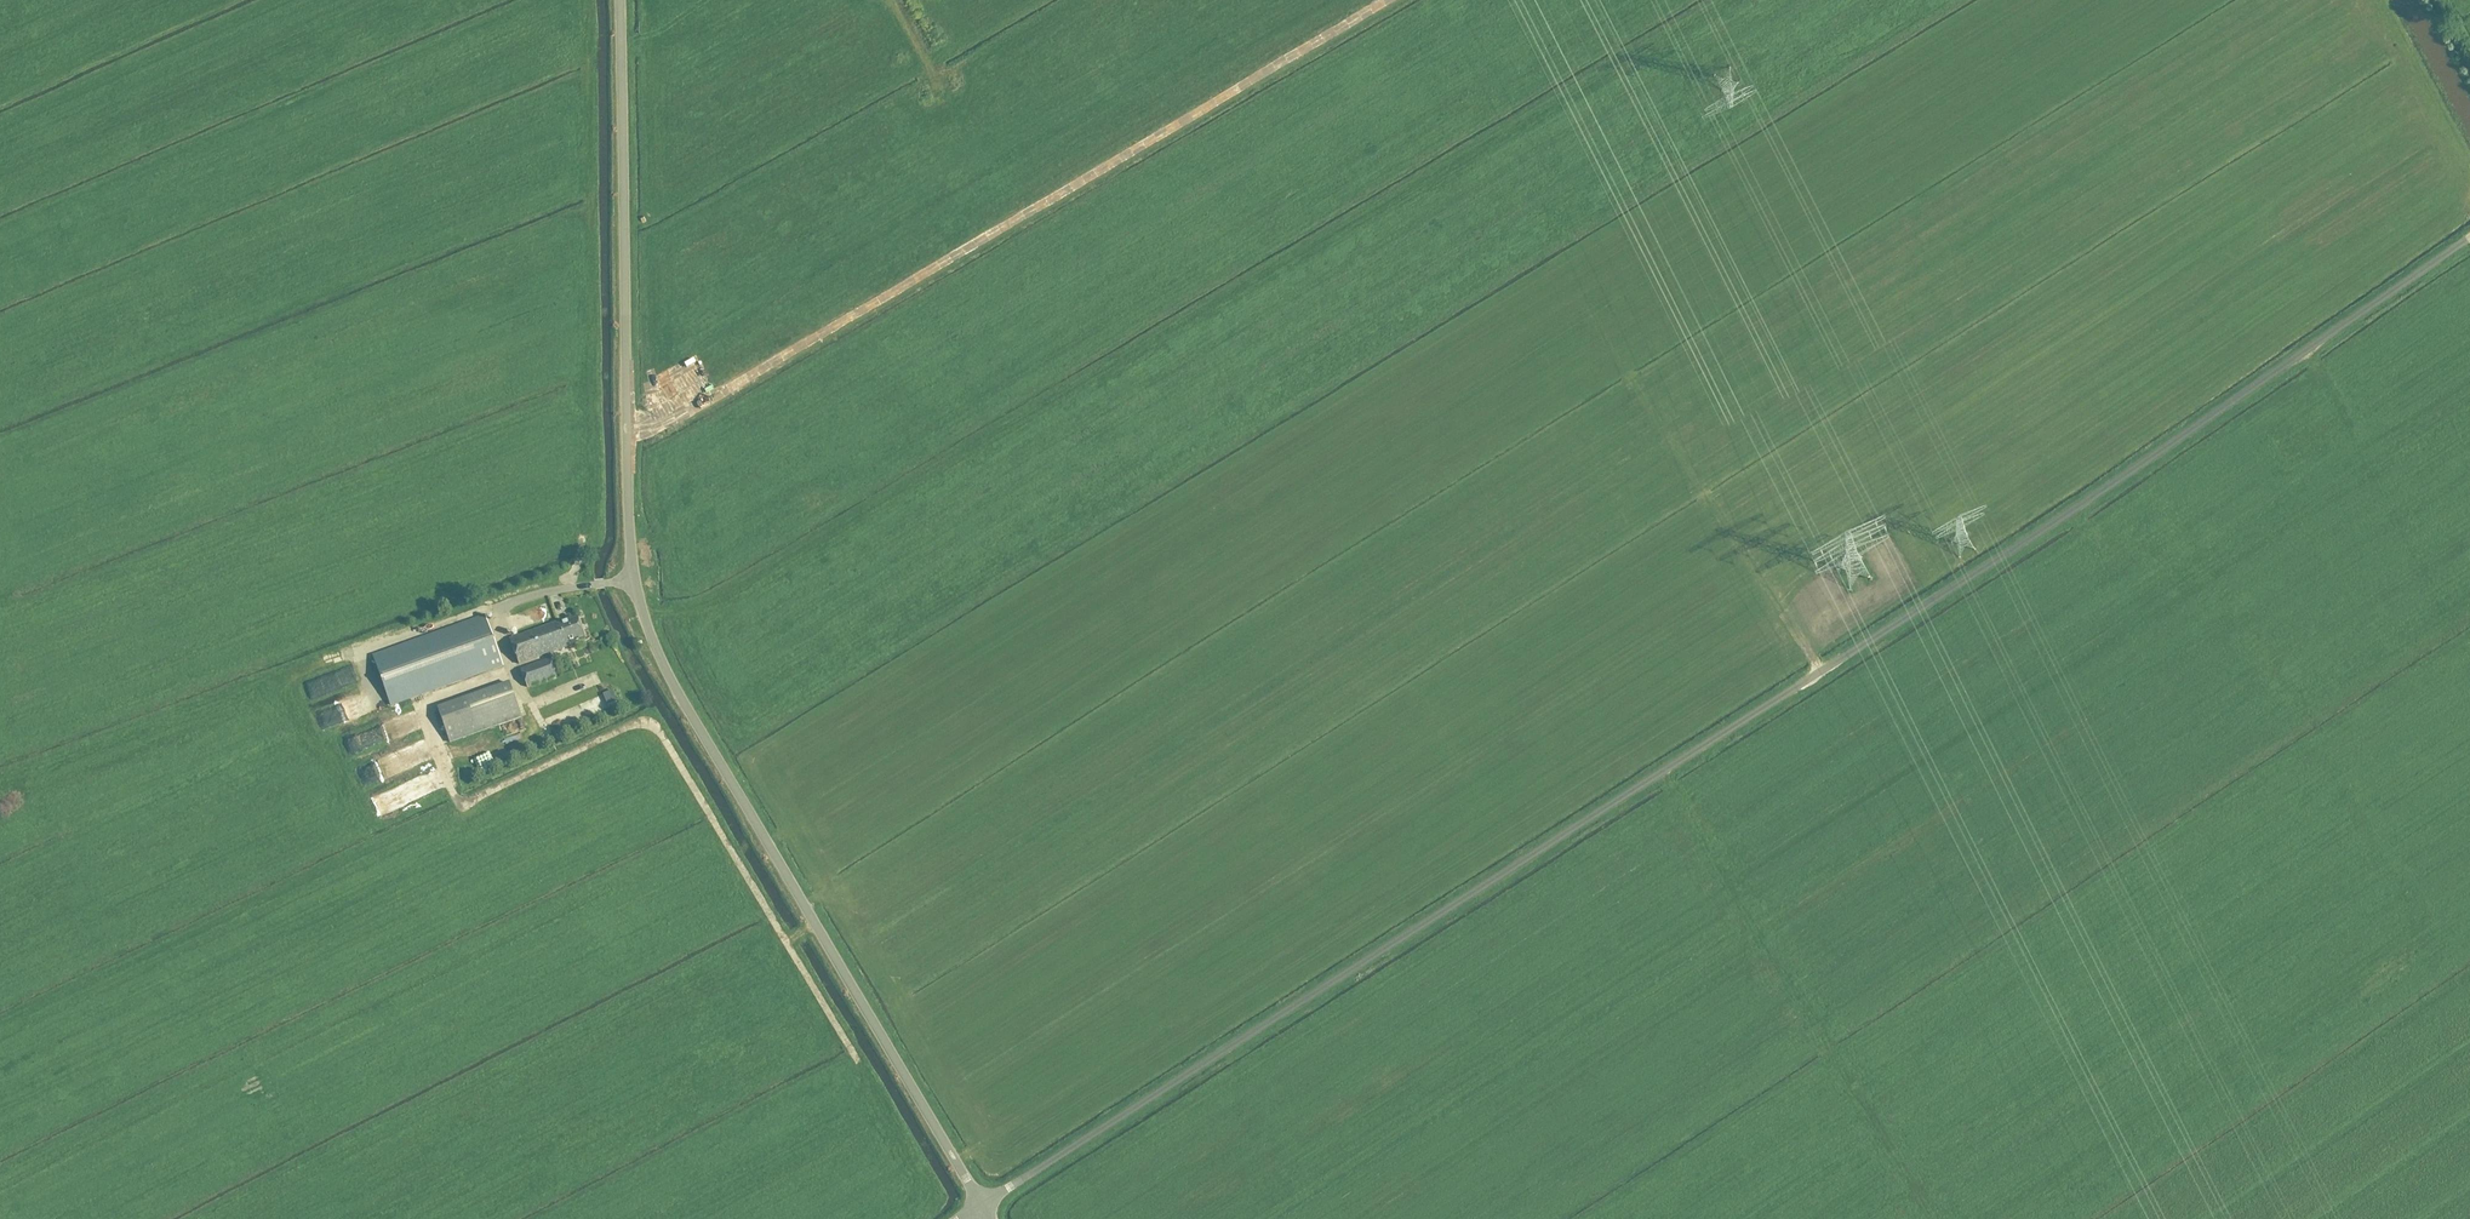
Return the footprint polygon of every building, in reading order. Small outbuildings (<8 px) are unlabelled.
[(532,611),(533,623),(546,622),(545,610),(532,611)] [(390,705),(431,691),(502,665),(485,616),(373,656),(390,705)] [(584,638),(578,619),(559,625),(558,622),(510,639),(518,664),(567,647),(566,644),(584,638)] [(550,660),(521,670),(527,688),(556,677),(550,660)] [(521,717),(509,684),(437,709),(449,743),(521,717)] [(574,696),(537,709),(543,726),(539,728),(542,736),(563,729),(563,730),(617,711),(611,693),(589,700),(586,692),(581,694),(584,703),(577,706),(574,696)] [(312,716),(318,735),(364,720),(358,701),(312,716)] [(300,733),(307,731),(302,715),(295,717),(300,733)] [(351,753),(416,733),(412,721),(347,741),(351,753)] [(511,729),(500,733),(501,738),(512,734),(511,729)] [(356,775),(363,792),(401,775),(394,758),(356,775)] [(411,781),(371,806),(382,823),(422,799),(419,794),(419,793),(411,781)]
